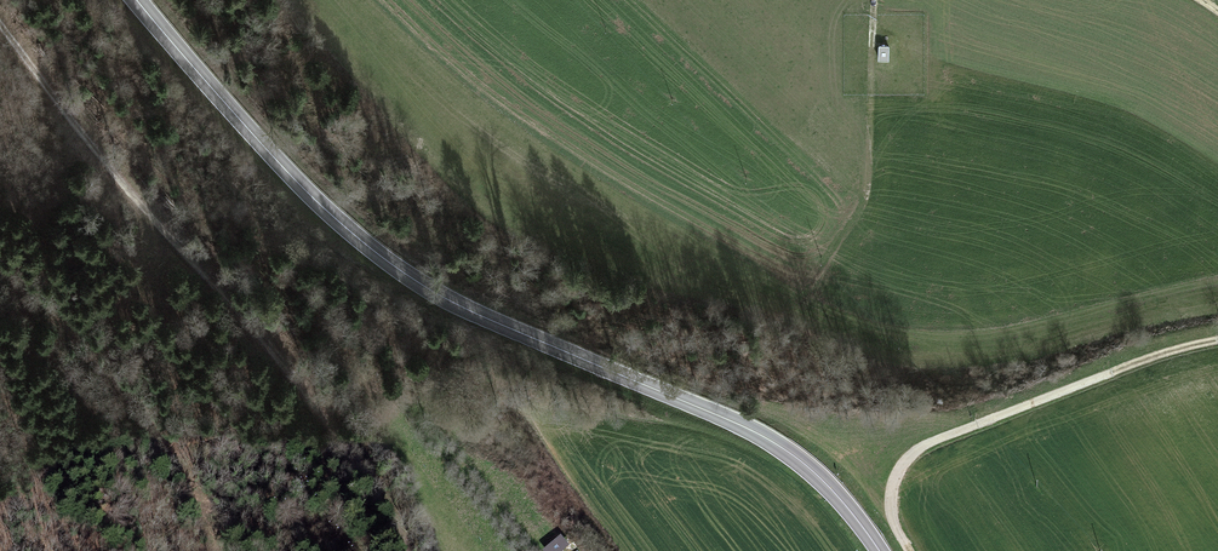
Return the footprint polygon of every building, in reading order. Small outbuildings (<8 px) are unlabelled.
[(879,44),(879,57),(889,58),(889,45),(879,44)]
